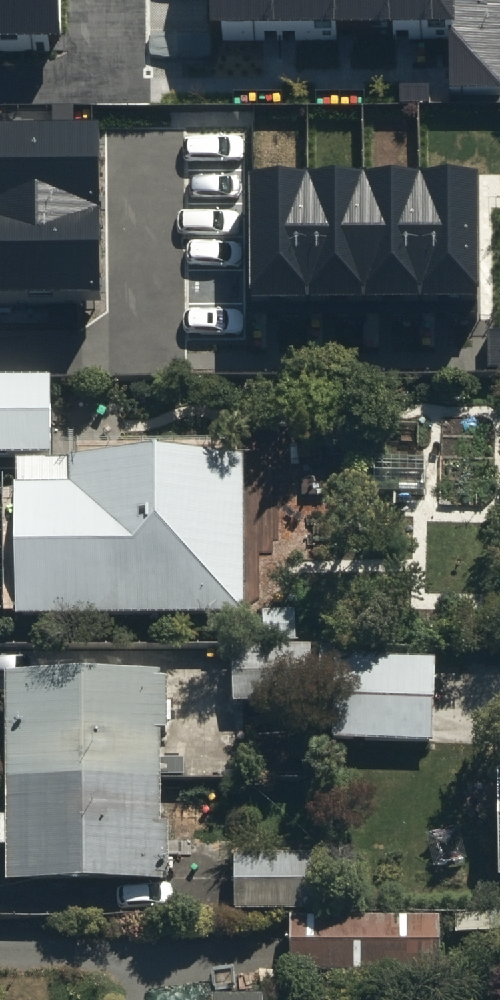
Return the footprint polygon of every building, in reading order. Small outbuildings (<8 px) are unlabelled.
[(60,52),(60,0),(0,0),(0,52),(60,52)] [(220,42),(447,41),(448,97),(499,97),(499,0),(219,0),(220,42)] [(99,307),(98,132),(0,133),(0,308),(99,307)] [(476,171),(250,172),(250,299),(476,299),(476,171)] [(247,630),(246,471),(53,475),(51,387),(0,389),(0,468),(16,468),(20,632),(247,630)] [(254,634),(232,634),(234,714),(314,714),(313,655),(297,656),(296,622),(254,622),(254,634)] [(334,662),(335,750),(436,753),(438,664),(334,662)] [(172,690),(8,689),(9,900),(172,898),(172,836),(164,836),(163,744),(171,744),(172,690)] [(235,866),(235,924),(314,923),(314,866),(235,866)] [(443,989),(445,931),(292,926),(292,984),(443,989)]
